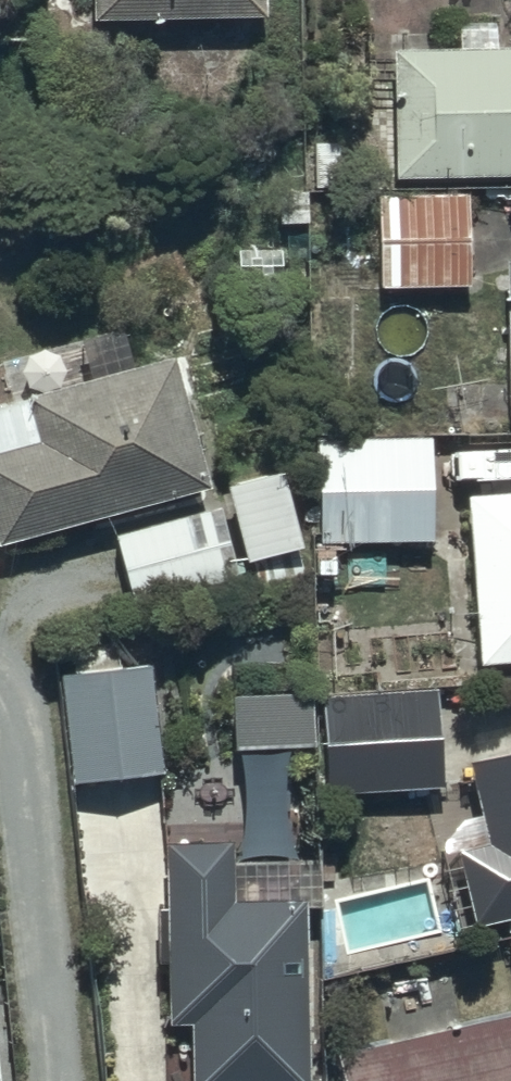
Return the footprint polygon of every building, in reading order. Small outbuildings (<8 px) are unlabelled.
[(87,15),(259,12),(258,0),(87,0),(87,15)] [(388,176),(510,173),(510,47),(385,49),(388,176)] [(470,194),(373,193),(372,284),(469,284),(470,194)] [(501,260),(505,412),(510,412),(510,259),(501,260)] [(200,488),(164,357),(133,366),(123,329),(74,342),(85,381),(0,405),(0,544),(200,488)] [(316,438),(318,539),(429,537),(427,436),(316,438)] [(273,473),(221,489),(244,560),(295,544),(273,473)] [(460,493),(474,662),(510,659),(510,489),(460,493)] [(215,505),(109,535),(128,603),(234,573),(215,505)] [(151,664),(56,673),(67,783),(161,774),(151,664)] [(435,690),(319,697),(324,790),(440,783),(435,690)] [(309,695),(224,701),(227,747),(312,741),(309,695)] [(470,922),(510,913),(510,751),(462,762),(481,842),(453,849),(470,922)] [(161,844),(161,1025),(185,1025),(185,1080),(301,1080),(302,905),(319,905),(319,860),(230,860),(230,844),(161,844)] [(329,1050),(336,1080),(510,1080),(510,1012),(329,1050)]
